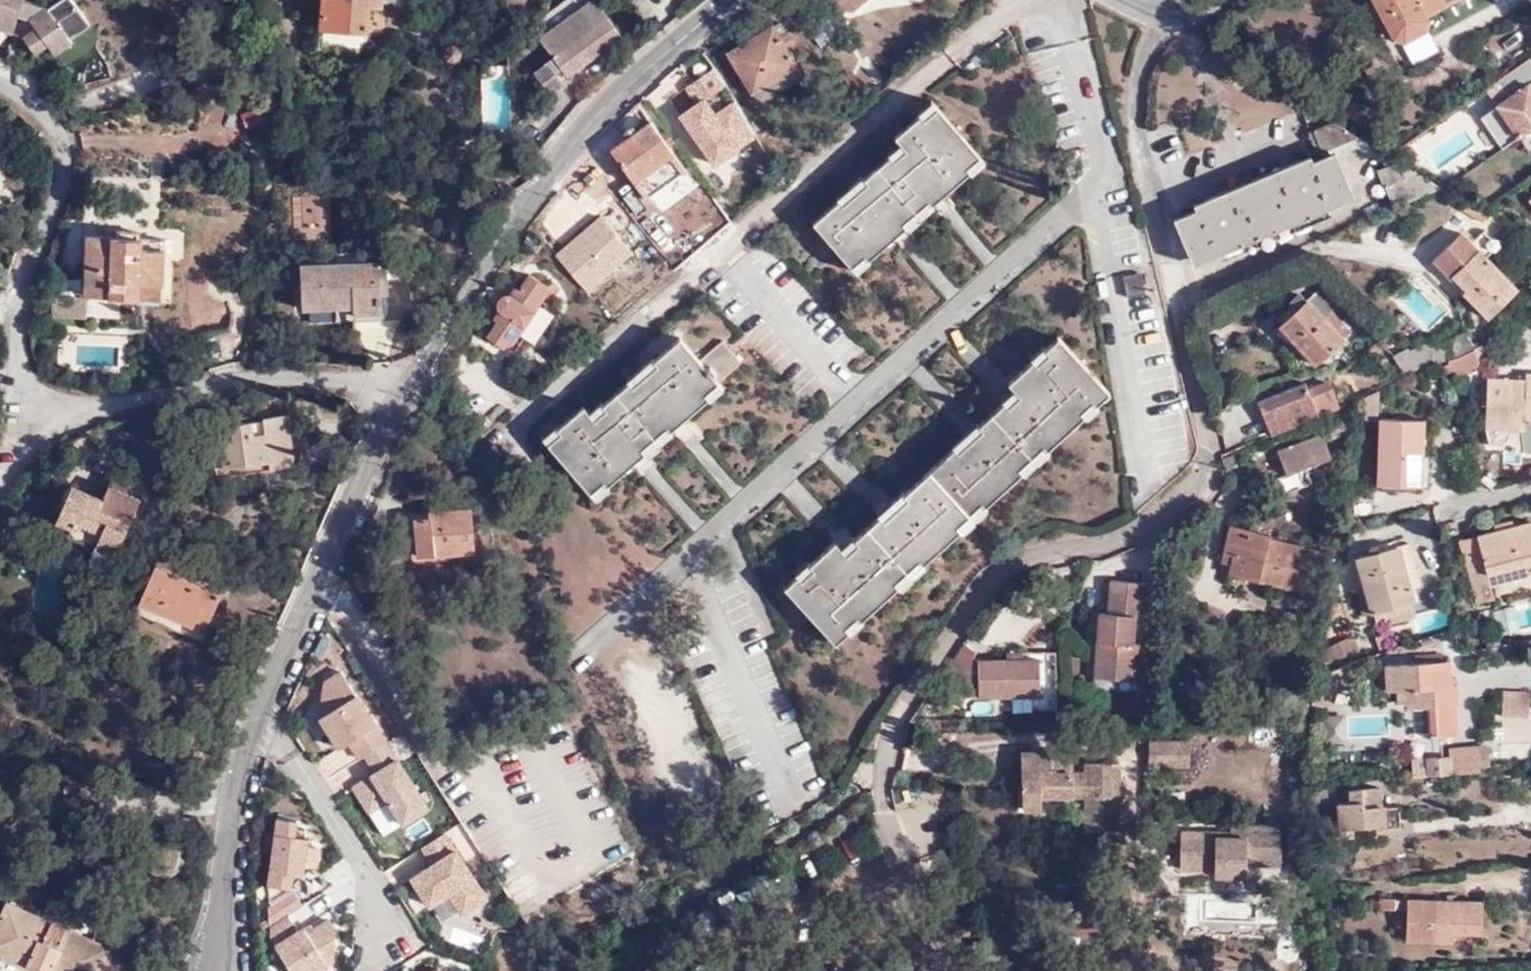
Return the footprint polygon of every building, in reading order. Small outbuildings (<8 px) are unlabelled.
[(23,0),(0,0),(0,20),(15,25),(18,15),(23,0)] [(29,18),(45,6),(28,0),(23,0),(18,15),(29,18)] [(321,48),(364,52),(368,4),(407,7),(408,0),(324,0),(321,48)] [(568,77),(620,37),(594,0),(566,0),(539,21),(537,28),(538,33),(542,40),(568,77)] [(1408,36),(1416,37),(1428,32),(1431,23),(1427,13),(1451,0),(1390,0),(1408,36)] [(50,49),(58,60),(72,44),(45,6),(29,18),(35,28),(22,37),(37,58),(50,49)] [(15,25),(0,20),(0,29),(12,33),(15,25)] [(793,43),(781,22),(729,54),(760,104),(803,77),(786,48),(793,43)] [(72,44),(58,60),(58,62),(76,49),(72,44)] [(458,60),(462,54),(461,50),(458,45),(451,44),(446,48),(445,56),(452,62),(458,60)] [(564,86),(548,65),(535,74),(551,96),(564,86)] [(706,90),(696,77),(672,97),(682,110),(706,90)] [(940,187),(945,192),(969,171),(972,173),(985,161),(932,101),(918,113),(920,115),(897,136),(901,143),(889,153),(890,156),(865,178),(863,176),(839,198),(841,200),(816,221),(860,272),(871,261),(870,258),(895,237),(890,231),(902,220),(907,226),(909,228),(935,206),(932,203),(928,198),(940,187)] [(266,116),(262,104),(240,110),(243,123),(266,116)] [(1377,170),(1393,206),(1440,187),(1415,172),(1405,176),(1400,162),(1331,120),(1308,131),(1316,152),(1320,150),(1322,154),(1277,174),(1276,171),(1258,179),(1259,181),(1247,186),(1246,184),(1227,192),(1228,195),(1179,217),(1198,262),(1347,197),(1332,158),(1355,148),(1386,166),(1377,170)] [(613,149),(636,182),(674,154),(670,148),(675,144),(667,132),(662,136),(652,122),(613,149)] [(674,154),(636,182),(640,188),(679,160),(674,154)] [(553,235),(547,244),(557,254),(598,210),(607,217),(621,200),(595,177),(586,188),(575,179),(563,195),(571,204),(549,229),(542,224),(538,230),(547,238),(551,233),(553,235)] [(932,203),(945,192),(940,187),(928,198),(932,203)] [(1489,215),(1484,224),(1491,229),(1496,219),(1489,215)] [(890,231),(895,237),(907,226),(902,220),(890,231)] [(1471,243),(1462,232),(1433,261),(1487,318),(1520,284),(1512,275),(1508,279),(1486,257),(1497,245),(1482,231),(1471,243)] [(161,301),(163,249),(142,249),(142,240),(142,238),(139,238),(139,233),(117,232),(117,237),(89,236),(85,315),(135,317),(136,300),(161,301)] [(142,249),(163,249),(163,240),(142,240),(142,249)] [(387,262),(301,265),(302,309),(353,306),(354,313),(380,313),(380,292),(388,292),(387,262)] [(1144,291),(1140,272),(1123,275),(1127,295),(1144,291)] [(550,288),(530,276),(520,290),(515,287),(495,318),(499,321),(489,336),(505,346),(509,339),(515,343),(550,288)] [(636,299),(615,276),(602,287),(623,311),(636,299)] [(1329,311),(1333,306),(1316,289),(1280,326),(1314,362),(1347,330),(1329,311)] [(203,323),(175,322),(174,338),(202,338),(203,323)] [(1435,338),(1446,359),(1447,361),(1475,351),(1466,332),(1452,339),(1447,330),(1435,338)] [(894,505),(888,511),(913,572),(922,564),(920,561),(957,526),(961,529),(986,506),(983,503),(1020,469),(1022,472),(1047,451),(1045,447),(1081,413),(1084,416),(1097,405),(1095,401),(1107,390),(1058,335),(1045,347),(1042,344),(1030,356),(1032,359),(1008,381),(1014,387),(1019,392),(1006,405),(1002,401),(977,423),(981,427),(969,439),(964,433),(952,444),(953,445),(905,489),(904,488),(890,500),(894,505)] [(608,483),(632,462),(628,457),(641,445),(646,450),(648,453),(673,431),(671,428),(666,423),(679,412),(684,417),(708,396),(711,399),(724,387),(719,380),(742,361),(724,341),(701,360),(680,337),(655,359),(653,356),(628,378),(630,380),(605,403),(603,401),(590,412),(584,405),(561,426),(557,425),(545,437),(597,497),(610,486),(608,483)] [(1435,338),(1418,344),(1412,347),(1409,343),(1395,352),(1404,371),(1429,362),(1446,359),(1435,338)] [(1478,369),(1475,351),(1447,361),(1452,370),(1452,374),(1478,369)] [(149,355),(140,352),(137,362),(146,365),(149,355)] [(1452,370),(1447,361),(1442,362),(1446,375),(1452,374),(1452,370)] [(1516,380),(1487,379),(1486,429),(1523,429),(1524,418),(1530,418),(1530,374),(1525,374),(1525,380),(1516,380)] [(460,378),(450,382),(457,399),(467,394),(460,378)] [(1257,402),(1270,435),(1338,407),(1333,394),(1327,396),(1322,383),(1307,389),(1304,382),(1257,402)] [(1019,392),(1014,387),(1001,399),(1002,401),(1006,405),(1019,392)] [(671,428),(684,417),(679,412),(666,423),(671,428)] [(254,436),(251,421),(219,428),(226,469),(272,461),(273,469),(295,465),(287,414),(266,419),(268,433),(254,436)] [(1341,434),(1334,416),(1297,432),(1301,441),(1279,450),(1287,473),(1328,455),(1324,441),(1341,434)] [(1422,420),(1381,419),(1378,485),(1420,485),(1422,420)] [(976,422),(964,433),(969,439),(981,427),(977,423),(976,422)] [(628,457),(632,462),(646,450),(641,445),(628,457)] [(1236,463),(1233,456),(1222,461),(1225,469),(1236,463)] [(110,487),(125,495),(128,488),(113,480),(110,487)] [(140,501),(125,495),(110,487),(103,502),(72,488),(58,520),(73,527),(70,537),(95,549),(95,553),(113,562),(140,501)] [(890,500),(885,504),(888,511),(894,505),(890,500)] [(888,511),(885,504),(877,512),(878,513),(881,517),(888,511)] [(470,508),(437,511),(437,517),(416,520),(420,555),(475,550),(470,508)] [(881,517),(878,513),(855,535),(857,538),(845,551),(840,545),(834,539),(811,561),(809,559),(795,571),(797,574),(785,585),(835,639),(847,627),(850,630),(861,620),(859,617),(896,583),(898,585),(913,572),(888,511),(881,517)] [(1498,531),(1477,536),(1484,561),(1468,565),(1477,604),(1493,599),(1489,583),(1487,573),(1523,563),(1530,561),(1530,522),(1512,527),(1498,531)] [(1497,525),(1498,531),(1512,527),(1511,522),(1497,525)] [(1268,533),(1229,524),(1221,560),(1231,563),(1229,572),(1301,589),(1311,548),(1267,538),(1268,533)] [(857,538),(855,535),(853,533),(840,545),(845,551),(857,538)] [(1484,561),(1477,536),(1462,540),(1468,565),(1484,561)] [(1370,553),(1395,546),(1393,540),(1368,547),(1370,553)] [(1407,543),(1395,546),(1370,553),(1357,557),(1368,596),(1353,601),(1359,619),(1363,618),(1364,625),(1375,622),(1377,626),(1414,615),(1407,589),(1419,585),(1407,543)] [(109,570),(113,562),(95,553),(90,562),(109,570)] [(1526,574),(1523,563),(1487,573),(1489,583),(1526,574)] [(156,566),(140,603),(194,625),(197,618),(208,623),(220,594),(156,566)] [(1115,669),(1114,679),(1139,680),(1142,643),(1133,643),(1134,614),(1143,615),(1145,581),(1110,579),(1107,612),(1099,612),(1097,641),(1104,641),(1103,648),(1097,648),(1096,667),(1115,669)] [(194,625),(140,603),(136,612),(201,640),(208,623),(197,618),(194,625)] [(1336,635),(1345,631),(1339,617),(1329,621),(1336,635)] [(1327,660),(1357,647),(1351,633),(1321,647),(1327,660)] [(1385,644),(1383,637),(1375,641),(1378,648),(1385,644)] [(1041,659),(1024,659),(1008,660),(980,660),(979,672),(965,672),(966,697),(1041,695),(1041,659)] [(1458,702),(1457,684),(1449,683),(1449,674),(1448,661),(1386,666),(1387,688),(1397,688),(1399,701),(1407,701),(1407,706),(1430,705),(1432,735),(1456,734),(1453,702),(1458,702)] [(1095,677),(1114,679),(1115,669),(1096,667),(1095,677)] [(387,742),(341,672),(325,682),(321,718),(340,748),(350,742),(361,759),(366,755),(387,742)] [(1500,720),(1529,722),(1530,695),(1530,693),(1501,691),(1500,720)] [(1148,739),(1149,763),(1149,765),(1189,764),(1189,739),(1148,739)] [(387,742),(366,755),(376,771),(353,786),(369,811),(388,799),(403,824),(429,807),(387,742)] [(1480,770),(1489,770),(1487,744),(1478,745),(1480,770)] [(1451,773),(1480,770),(1478,745),(1448,747),(1449,756),(1451,773)] [(1021,750),(1022,807),(1024,807),(1023,752),(1049,751),(1051,774),(1070,773),(1070,794),(1056,795),(1085,796),(1118,797),(1120,762),(1086,760),(1086,770),(1071,770),(1051,771),(1052,751),(1051,750),(1021,750)] [(1023,752),(1024,807),(1033,808),(1040,807),(1041,794),(1056,795),(1070,794),(1070,773),(1051,774),(1049,751),(1023,752)] [(1052,751),(1051,771),(1071,770),(1071,751),(1052,751)] [(1420,776),(1451,773),(1449,756),(1426,757),(1426,769),(1420,770),(1420,776)] [(1420,770),(1426,769),(1426,757),(1408,759),(1410,777),(1420,776),(1420,770)] [(1328,800),(1326,786),(1311,788),(1312,802),(1328,800)] [(1379,787),(1350,789),(1350,801),(1338,802),(1339,836),(1351,835),(1352,826),(1383,824),(1383,828),(1399,827),(1398,806),(1380,807),(1379,787)] [(1085,796),(1084,828),(1116,829),(1118,797),(1085,796)] [(268,886),(270,903),(292,889),(294,876),(304,878),(309,840),(295,838),(298,821),(278,818),(268,886)] [(1231,830),(1230,835),(1245,835),(1245,823),(1230,822),(1230,830),(1231,830)] [(1180,829),(1179,867),(1214,868),(1214,874),(1245,875),(1246,863),(1280,863),(1281,823),(1245,823),(1245,835),(1230,835),(1231,830),(1230,830),(1180,829)] [(488,898),(446,833),(422,848),(433,865),(412,878),(429,906),(449,893),(463,915),(488,898)] [(271,908),(271,927),(289,915),(303,906),(294,893),(271,908)] [(1395,909),(1395,898),(1380,897),(1379,909),(1395,909)] [(1480,901),(1407,900),(1406,940),(1451,941),(1452,932),(1481,932),(1480,901)] [(7,903),(1,917),(0,916),(0,953),(3,954),(2,957),(35,970),(104,970),(107,964),(104,961),(110,947),(7,903)] [(331,922),(304,938),(289,915),(271,927),(272,940),(292,970),(318,970),(335,960),(336,929),(331,922)]
